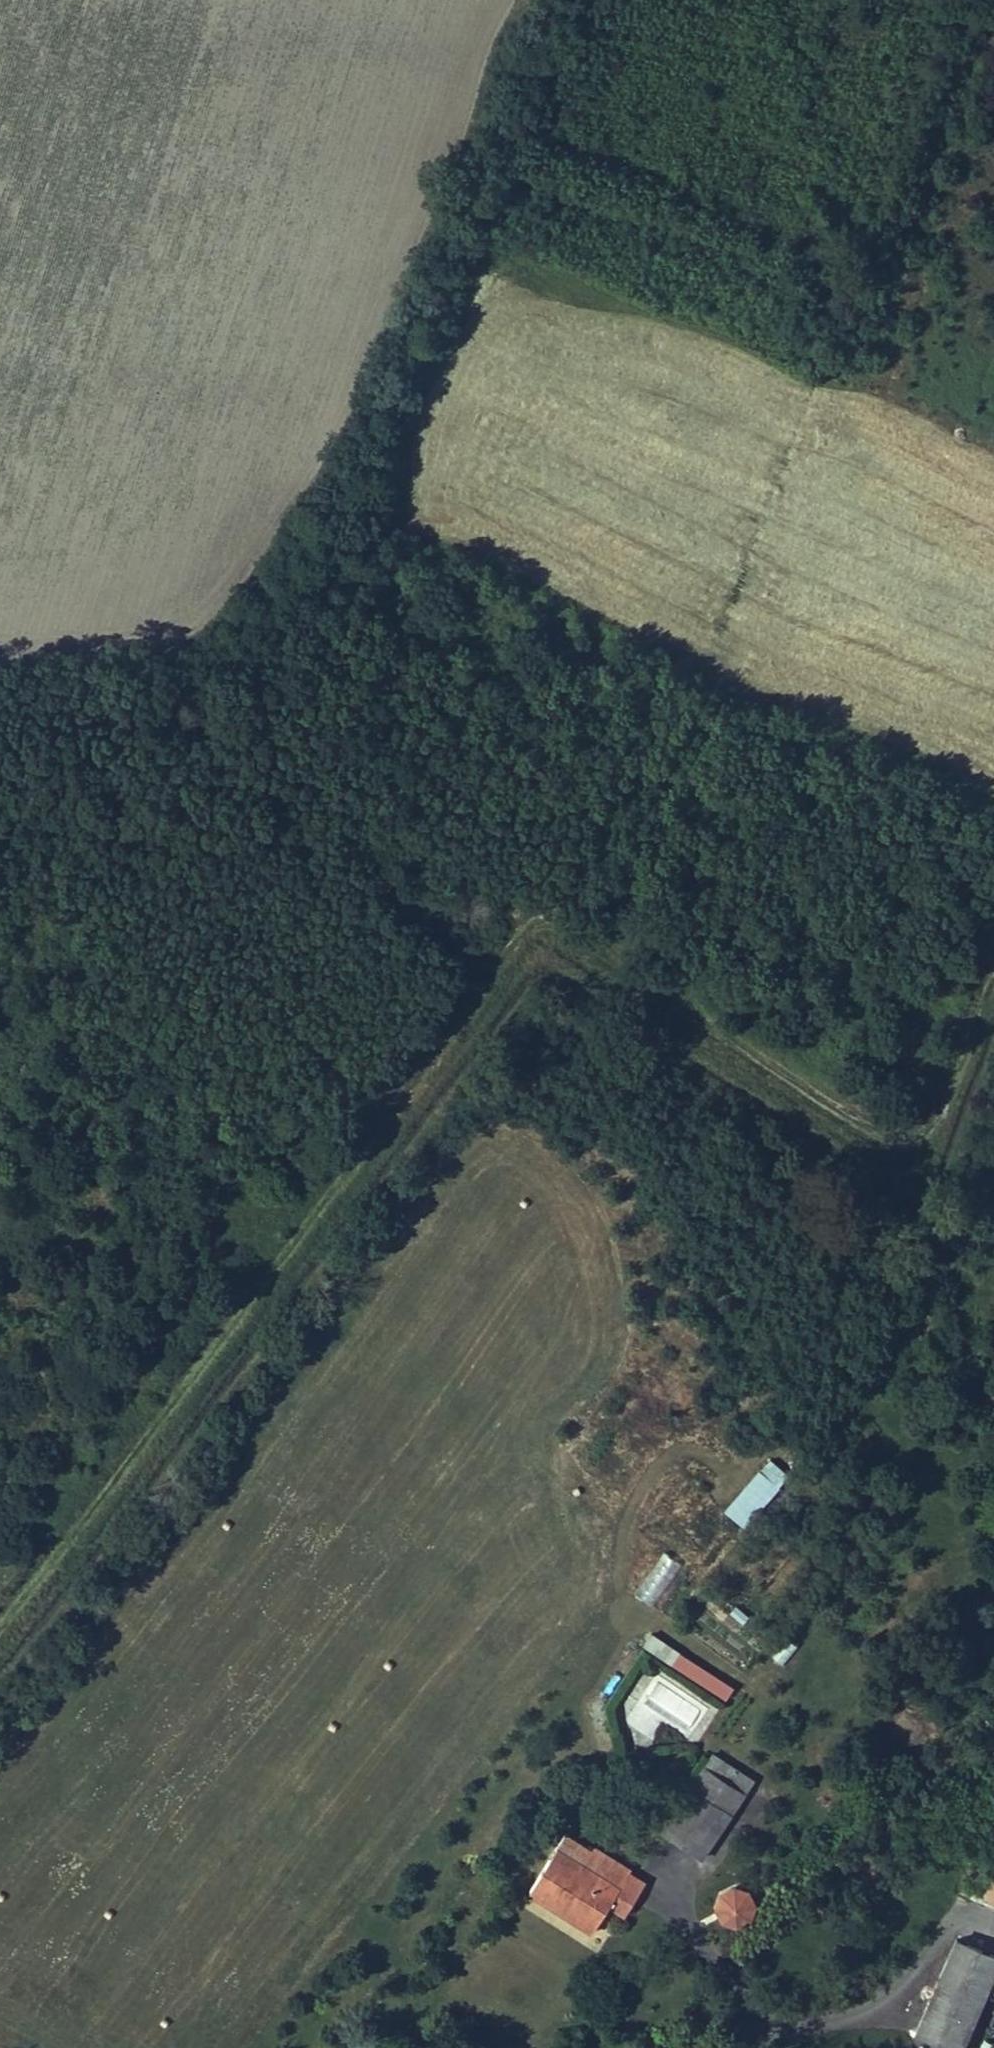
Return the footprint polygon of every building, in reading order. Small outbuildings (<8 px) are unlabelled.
[(748,1526),(788,1469),(765,1453),(725,1510),(748,1526)] [(665,1550),(635,1587),(654,1602),(684,1565),(665,1550)] [(787,1662),(796,1641),(783,1635),(774,1656),(787,1662)] [(670,1646),(663,1657),(724,1694),(731,1683),(670,1646)] [(704,1767),(689,1788),(728,1814),(742,1793),(704,1767)] [(700,1857),(728,1814),(689,1788),(660,1831),(700,1857)] [(591,1932),(618,1889),(575,1861),(583,1847),(564,1835),(529,1892),(591,1932)] [(575,1861),(618,1889),(627,1875),(583,1847),(575,1861)] [(716,1920),(753,1922),(754,1885),(718,1883),(716,1920)] [(917,2033),(953,2047),(960,2047),(970,2026),(993,1970),(993,1956),(955,1939),(915,2032),(917,2033)]
